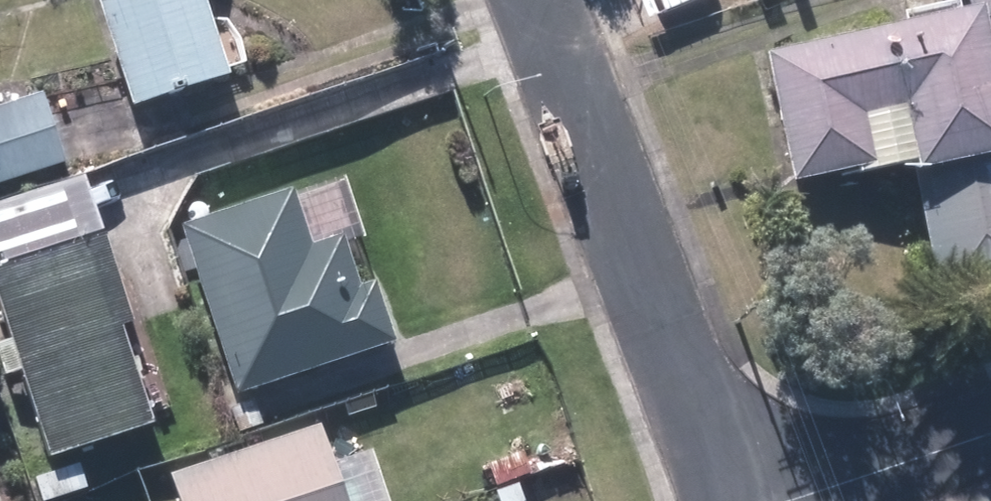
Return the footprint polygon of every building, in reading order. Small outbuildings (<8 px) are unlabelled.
[(101,3),(136,107),(238,78),(216,0),(102,0),(101,3)] [(990,160),(990,49),(986,24),(990,22),(990,0),(970,0),(974,13),(773,52),(799,184),(923,159),(926,172),(990,160)] [(0,105),(0,179),(62,158),(39,92),(0,105)] [(919,183),(941,292),(990,282),(990,169),(919,183)] [(313,248),(294,190),(186,225),(240,388),(397,336),(377,278),(365,282),(350,236),(313,248)] [(0,269),(0,302),(49,457),(152,424),(80,199),(0,224),(0,252),(5,267),(0,269)] [(323,426),(173,478),(181,500),(349,500),(323,426)]
